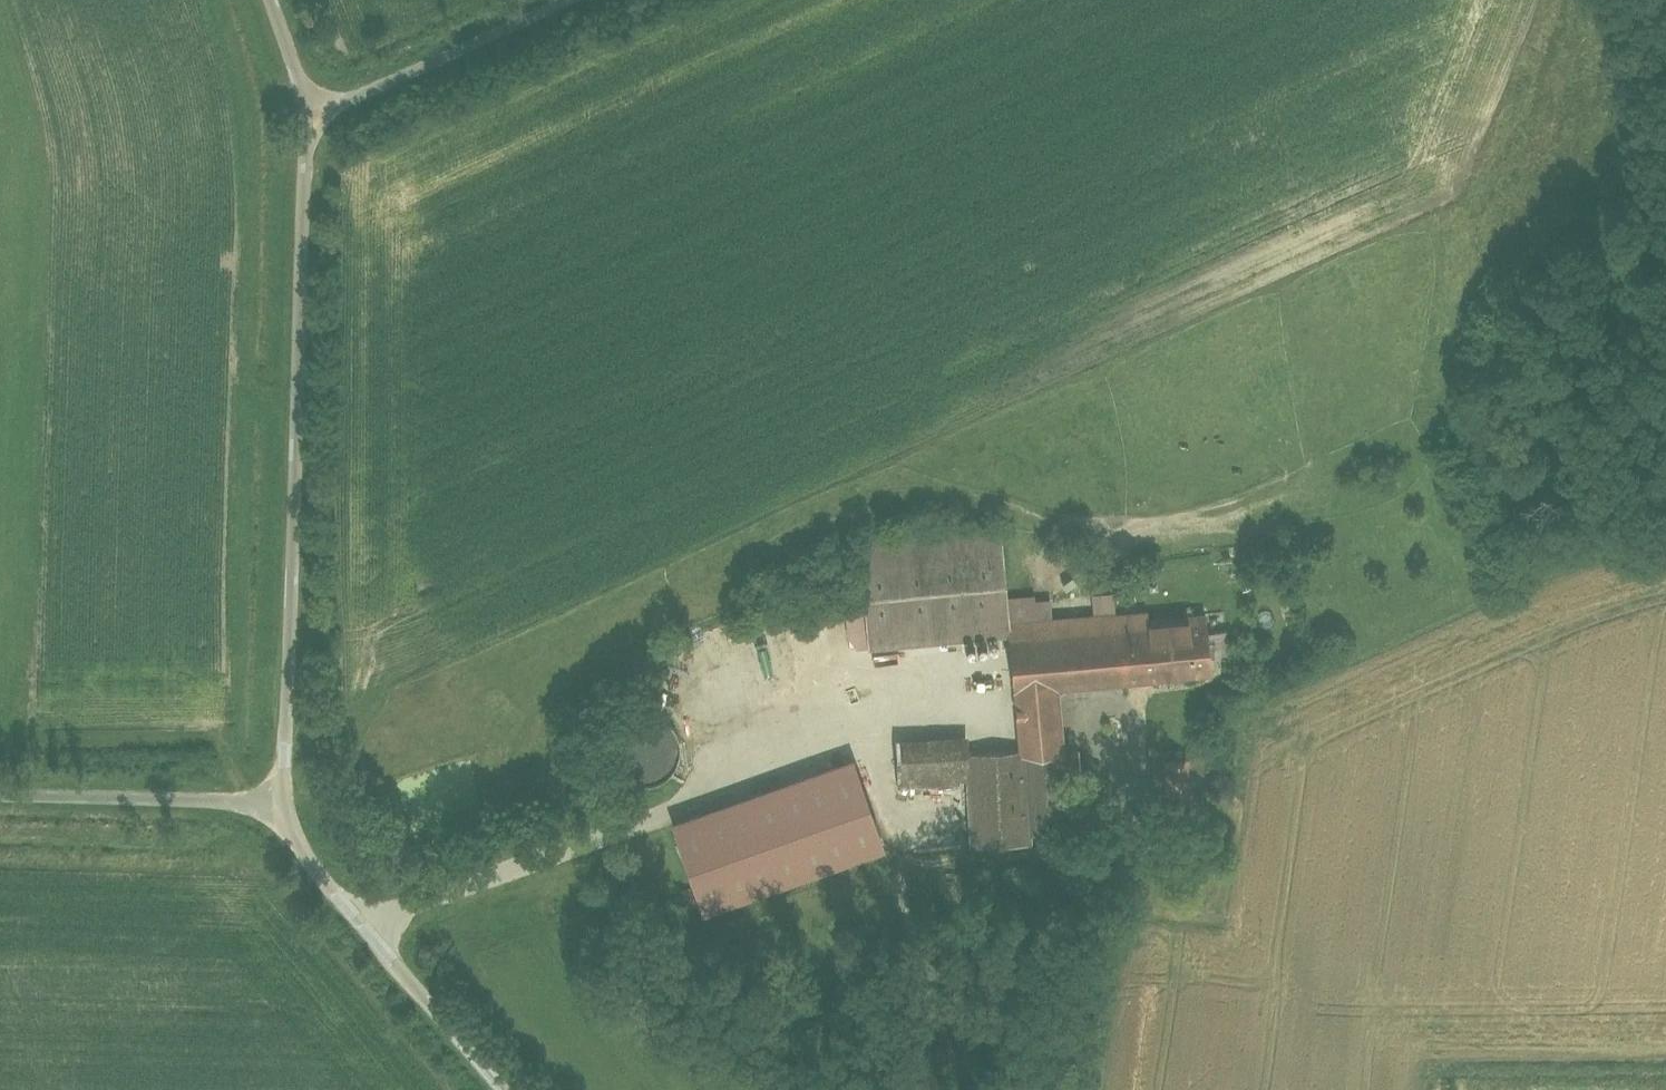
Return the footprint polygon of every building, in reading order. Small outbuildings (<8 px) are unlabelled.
[(1005,535),(860,544),(866,641),(1011,631),(1010,612),(1005,535)] [(1010,612),(1011,631),(1019,750),(1035,749),(1068,747),(1064,685),(1210,675),(1206,615),(1147,619),(1146,603),(1010,612)] [(960,736),(897,740),(899,775),(962,771),(961,754),(960,736)] [(962,771),(967,854),(1041,849),(1035,749),(1019,750),(961,754),(962,771)] [(1175,801),(1208,799),(1205,754),(1171,757),(1175,801)] [(873,756),(687,812),(716,907),(835,871),(831,857),(842,853),(844,861),(854,858),(855,860),(900,846),(873,756)]
